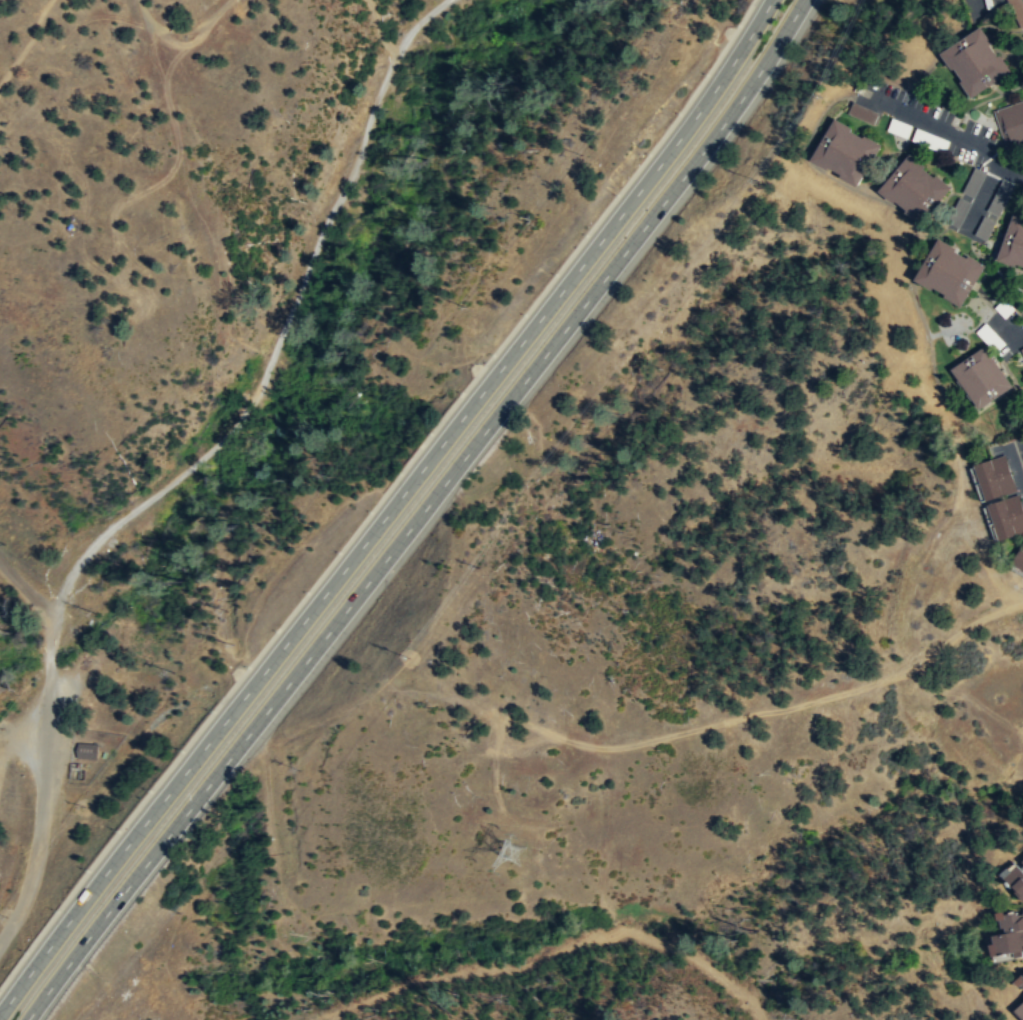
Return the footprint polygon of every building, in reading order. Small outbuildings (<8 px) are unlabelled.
[(1010,70),(999,54),(997,56),(988,43),(991,41),(979,25),(939,52),(951,68),(953,67),(961,78),(958,80),(969,97),(1010,70)] [(993,109),(1006,149),(1022,143),(1022,99),(993,109)] [(850,112),(867,120),(870,112),(853,104),(850,112)] [(880,144),(863,135),(861,137),(849,130),(850,127),(833,117),(809,159),(826,169),(827,167),(840,173),(838,177),(856,186),(880,144)] [(950,186),(935,174),(933,176),(921,167),(923,165),(908,152),(877,190),(893,202),(894,200),(905,209),(903,211),(919,224),(950,186)] [(1013,184),(973,170),(963,196),(961,195),(951,225),(961,228),(959,235),(975,240),(976,236),(988,240),(995,220),(986,217),(988,211),(1002,217),(1013,184)] [(1012,214),(996,259),(1014,266),(1015,263),(1022,266),(1022,218),(1012,214)] [(984,265),(967,255),(966,257),(953,250),(954,248),(937,238),(913,279),(930,289),(932,287),(945,294),(943,297),(959,306),(984,265)] [(1005,342),(987,322),(977,331),(994,351),(1005,342)] [(1011,386),(983,346),(949,369),(978,409),(1011,386)] [(1016,489),(1010,471),(1004,453),(989,458),(973,464),(973,465),(984,498),(985,499),(993,496),(1016,489)] [(1017,493),(994,500),(986,503),(998,539),(1007,536),(1022,531),(1022,510),(1017,493)] [(1015,555),(1012,563),(1022,569),(1022,542),(1015,555)] [(97,743),(77,742),(76,750),(76,757),(96,759),(97,751),(97,743)] [(1020,869),(1014,865),(1001,883),(1022,899),(1022,865),(1020,869)] [(998,914),(1000,936),(989,936),(991,960),(1022,957),(1022,912),(998,914)] [(1012,983),(1022,995),(1022,973),(1012,983)] [(1015,1010),(1022,1019),(1022,1005),(1015,1010)]
